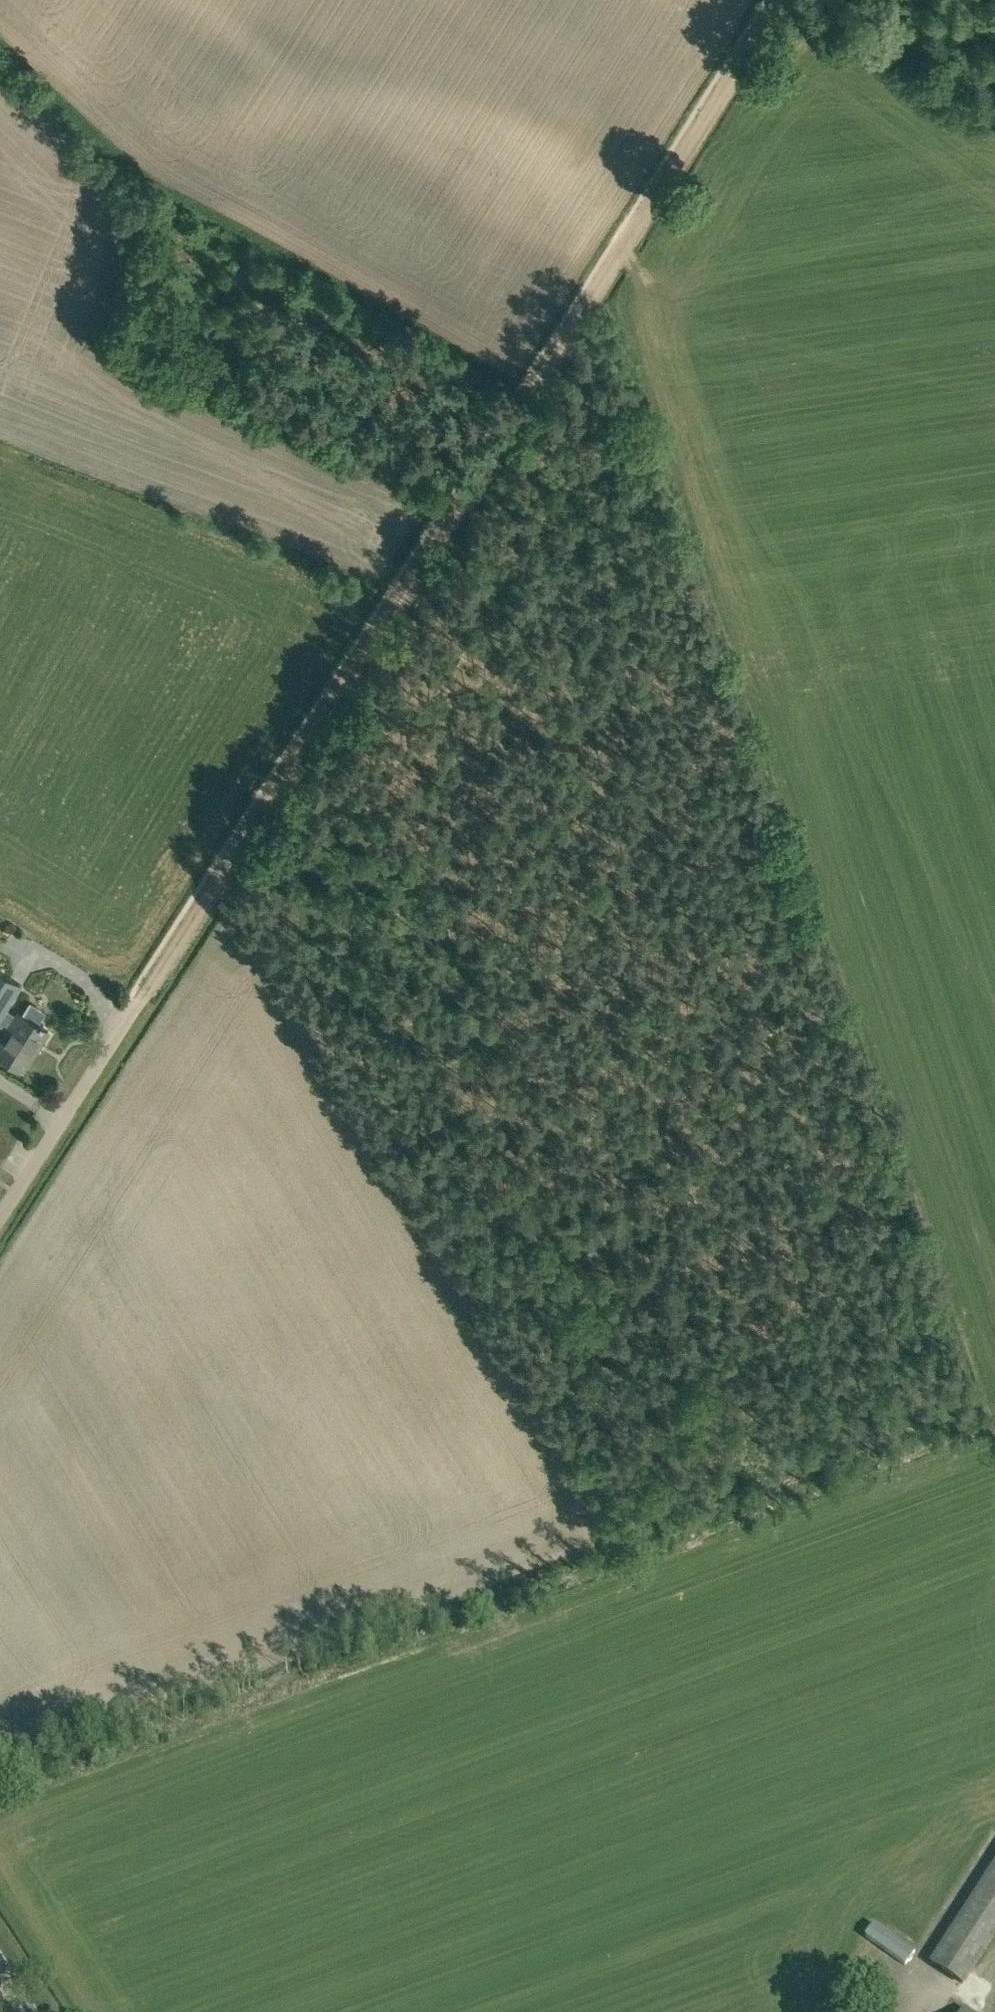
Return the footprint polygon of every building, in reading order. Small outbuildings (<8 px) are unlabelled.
[(48,1031),(42,1027),(43,1024),(40,1022),(39,1025),(36,1024),(44,1012),(30,1003),(31,1002),(30,1002),(22,1014),(18,1012),(16,1016),(6,1009),(21,985),(0,972),(0,1024),(8,1029),(0,1041),(0,1056),(23,1071),(48,1031)] [(994,1934),(994,1864),(932,1963),(964,1983),(994,1934)] [(976,1974),(990,1983),(994,1975),(994,1945),(976,1974)]
